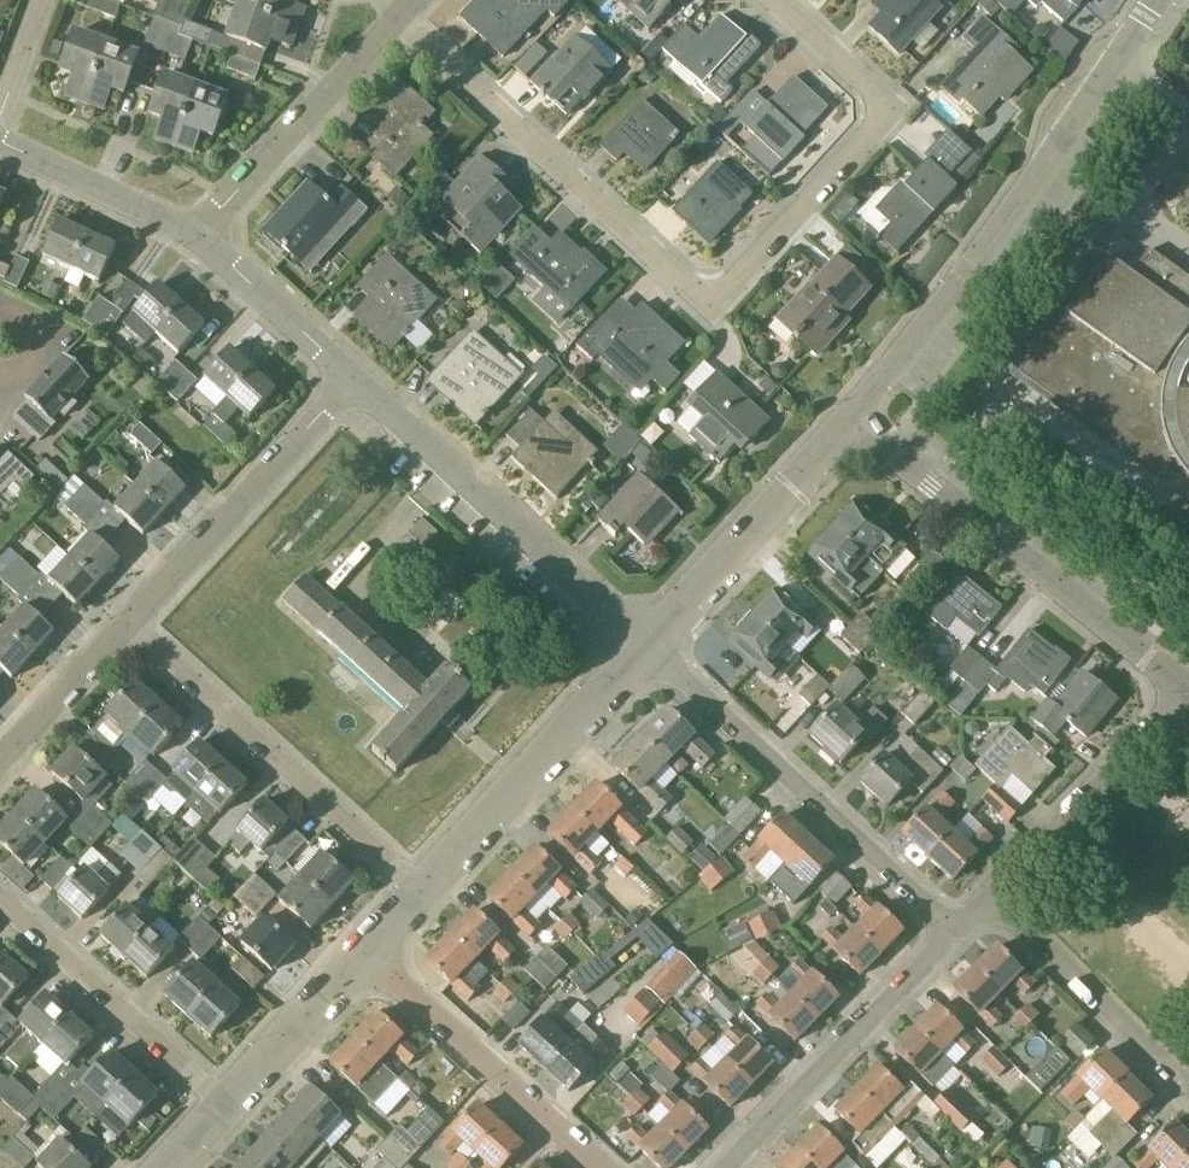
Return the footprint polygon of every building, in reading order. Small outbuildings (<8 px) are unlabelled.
[(87,8),(116,19),(121,5),(107,0),(90,0),(87,8)] [(184,27),(190,6),(173,0),(160,0),(154,17),(170,22),(184,27)] [(238,7),(298,28),(305,9),(285,1),(285,0),(241,0),(238,7)] [(556,17),(570,1),(569,0),(481,0),(463,19),(488,43),(503,26),(519,41),(548,9),(556,17)] [(649,32),(671,7),(669,4),(673,0),(614,0),(649,32)] [(933,0),(885,0),(890,5),(870,27),(899,54),(912,40),(923,50),(939,33),(929,23),(942,9),(933,0)] [(990,0),(983,0),(978,5),(992,19),(1001,10),(990,0)] [(1037,7),(1041,2),(1065,23),(1080,5),(1075,0),(1028,0),(1037,7)] [(298,28),(238,7),(227,37),(266,52),(271,39),(291,47),(298,28)] [(761,46),(758,44),(756,48),(721,15),(719,17),(721,18),(700,40),(685,25),(669,42),(663,48),(679,63),(677,64),(709,94),(710,93),(721,103),(732,91),(725,85),(761,46)] [(1016,55),(1020,50),(983,16),(962,38),(975,50),(940,88),(960,106),(964,102),(981,117),(982,116),(981,116),(999,97),(1004,102),(1031,71),(1032,71),(1033,70),(1016,55)] [(159,51),(170,22),(154,17),(144,46),(159,51)] [(159,51),(186,60),(193,40),(180,36),(184,27),(170,22),(159,51)] [(185,23),(184,27),(180,36),(193,40),(209,46),(214,32),(185,23)] [(1044,44),(1065,62),(1081,43),(1060,26),(1044,44)] [(588,27),(578,37),(612,69),(622,59),(588,27)] [(85,103),(107,44),(75,32),(61,71),(73,76),(66,96),(85,103)] [(660,52),(663,48),(669,42),(661,35),(652,45),(660,52)] [(574,38),(554,60),(552,59),(531,82),(542,92),(540,94),(544,98),(546,96),(567,116),(587,94),(589,96),(612,71),(574,38)] [(58,58),(63,45),(53,41),(48,54),(58,58)] [(138,55),(107,44),(85,103),(104,110),(111,89),(124,94),(138,55)] [(525,78),(529,74),(543,58),(546,55),(535,45),(514,68),(525,78)] [(260,65),(237,58),(232,56),(228,70),(256,80),(260,65)] [(638,78),(644,84),(652,83),(657,78),(648,69),(638,78)] [(197,87),(165,75),(150,114),(162,118),(155,139),(174,146),(197,87)] [(828,108),(794,76),(768,105),(766,104),(745,127),(782,164),(805,140),(802,136),(828,108)] [(432,137),(421,127),(434,113),(401,82),(363,124),(385,144),(372,157),(395,177),(432,137)] [(228,98),(197,87),(174,146),(194,153),(201,132),(213,137),(228,98)] [(679,135),(642,101),(601,146),(617,161),(624,153),(645,172),(679,135)] [(711,119),(720,127),(729,116),(721,109),(711,119)] [(742,122),(732,113),(729,116),(720,127),(717,129),(727,138),(742,122)] [(930,209),(934,213),(957,188),(955,186),(967,173),(936,144),(924,157),(928,161),(905,186),(880,214),(891,224),(879,237),(897,253),(909,240),(905,237),(930,209)] [(968,172),(981,159),(976,154),(963,168),(968,172)] [(522,209),(500,188),(507,180),(482,157),(442,201),(471,227),(462,237),(481,254),(522,209)] [(753,195),(717,162),(672,212),(687,225),(688,223),(709,243),(739,210),(741,212),(742,211),(740,209),(753,195)] [(368,213),(343,190),(330,204),(308,183),(291,202),(295,205),(269,234),(301,264),(326,237),(342,220),(353,229),(368,213)] [(410,198),(397,188),(387,200),(400,210),(410,198)] [(830,215),(840,225),(849,215),(839,206),(830,215)] [(87,235),(59,221),(43,256),(71,269),(87,235)] [(116,248),(87,235),(71,269),(99,282),(116,248)] [(597,269),(583,256),(586,253),(585,252),(582,255),(560,235),(527,269),(570,309),(598,279),(593,274),(597,269)] [(1149,250),(1132,275),(1107,257),(1067,313),(1064,311),(1019,374),(1163,477),(1183,448),(1185,451),(1187,455),(1188,458),(1188,279),(1149,250)] [(4,283),(17,289),(30,262),(16,256),(11,269),(5,280),(4,283)] [(435,302),(387,258),(363,283),(375,294),(356,314),(392,347),(435,302)] [(870,290),(837,260),(812,287),(810,285),(779,319),(796,334),(794,337),(798,341),(800,339),(818,356),(839,334),(834,329),(870,290)] [(5,280),(11,269),(0,264),(0,278),(5,280)] [(516,280),(501,267),(483,287),(497,300),(516,280)] [(55,299),(60,287),(47,282),(42,293),(55,299)] [(156,333),(182,305),(159,284),(133,312),(156,333)] [(99,297),(83,321),(95,329),(111,305),(99,297)] [(460,298),(451,307),(458,314),(467,304),(460,298)] [(656,317),(642,304),(618,332),(603,317),(577,346),(592,360),(598,354),(614,369),(636,390),(631,395),(635,400),(645,399),(650,394),(648,385),(653,380),(666,392),(681,376),(667,363),(681,348),(652,321),(656,317)] [(111,305),(95,329),(107,337),(123,313),(111,305)] [(205,326),(182,305),(156,333),(179,354),(205,326)] [(517,380),(516,378),(526,368),(511,354),(504,361),(475,335),(424,387),(425,388),(432,381),(453,400),(451,401),(476,424),(482,417),(484,419),(489,414),(487,412),(503,394),(517,380)] [(253,370),(230,349),(204,377),(227,398),(253,370)] [(134,358),(148,370),(156,362),(142,350),(134,358)] [(71,399),(89,379),(65,356),(25,399),(28,402),(14,417),(39,441),(55,425),(51,421),(60,411),(65,416),(76,404),(71,399)] [(167,393),(187,371),(176,361),(156,383),(167,393)] [(253,370),(227,398),(211,415),(213,417),(214,416),(224,425),(239,409),(250,419),(276,391),(253,370)] [(198,381),(187,371),(167,393),(178,402),(198,381)] [(717,374),(696,396),(687,406),(704,422),(691,436),(716,459),(714,461),(717,464),(719,462),(719,463),(720,461),(719,460),(746,430),(754,438),(770,422),(717,374)] [(766,377),(758,386),(770,396),(778,387),(766,377)] [(536,392),(529,386),(522,394),(528,400),(536,392)] [(599,452),(576,431),(555,412),(545,422),(532,410),(508,437),(520,448),(512,458),(556,499),(589,463),(593,467),(595,464),(592,460),(599,452)] [(213,417),(205,426),(226,445),(236,435),(224,425),(214,416),(213,417)] [(141,424),(131,435),(153,455),(163,444),(141,424)] [(642,441),(624,425),(603,448),(622,464),(642,441)] [(22,490),(33,478),(9,455),(0,464),(0,498),(14,483),(22,490)] [(68,481),(46,460),(38,469),(60,489),(68,481)] [(137,487),(165,512),(186,489),(157,464),(137,487)] [(65,487),(96,515),(106,504),(75,476),(65,487)] [(644,545),(676,509),(640,476),(598,521),(616,537),(628,523),(646,540),(643,544),(644,545)] [(65,487),(56,498),(87,525),(96,515),(65,487)] [(137,487),(116,510),(143,535),(165,512),(137,487)] [(589,502),(600,511),(609,500),(598,491),(589,502)] [(586,503),(580,509),(585,514),(591,508),(586,503)] [(898,540),(858,503),(834,529),(882,574),(906,548),(897,540),(898,540)] [(834,529),(811,555),(859,600),(882,574),(834,529)] [(424,547),(408,533),(392,552),(407,566),(424,547)] [(120,561),(92,535),(71,558),(99,584),(120,561)] [(19,556),(9,547),(0,557),(0,559),(1,560),(30,587),(40,576),(19,556)] [(946,562),(934,553),(915,573),(927,583),(946,562)] [(71,558),(51,581),(50,582),(78,607),(99,584),(71,558)] [(30,587),(1,560),(0,561),(0,580),(20,598),(30,587)] [(1002,608),(957,572),(925,613),(967,648),(977,636),(978,637),(1002,608)] [(471,691),(470,690),(461,682),(463,681),(458,676),(457,678),(447,669),(429,689),(371,636),(306,577),(284,601),(407,713),(372,751),(397,773),(442,723),(450,731),(461,719),(453,711),(471,691)] [(754,617),(786,646),(799,632),(807,638),(817,627),(778,591),(754,617)] [(54,633),(26,607),(5,630),(33,656),(54,633)] [(882,632),(862,613),(851,625),(872,644),(882,632)] [(786,646),(754,617),(730,643),(770,679),(781,667),(773,660),(786,646)] [(872,644),(851,625),(840,637),(861,655),(872,644)] [(0,636),(0,668),(12,678),(33,656),(5,630),(0,636)] [(1071,661),(1056,648),(1054,650),(1029,630),(997,671),(982,659),(964,682),(980,694),(987,685),(996,692),(1013,671),(1043,695),(1071,661)] [(893,647),(881,636),(873,645),(885,656),(893,647)] [(964,682),(982,659),(968,648),(950,670),(964,682)] [(867,680),(852,666),(829,689),(844,704),(867,680)] [(1087,736),(1103,716),(1104,716),(1117,700),(1083,673),(1067,693),(1061,688),(1033,721),(1043,729),(1052,736),(1065,720),(1086,737),(1087,736)] [(830,687),(818,676),(800,696),(812,707),(830,687)] [(135,684),(107,714),(131,737),(158,707),(143,694),(145,692),(135,684)] [(938,701),(925,690),(903,714),(915,725),(938,701)] [(955,693),(953,696),(946,705),(961,717),(970,706),(955,693)] [(182,726),(173,718),(171,719),(158,707),(131,737),(154,757),(182,726)] [(866,737),(871,740),(888,721),(873,708),(856,727),(837,708),(811,736),(824,748),(822,751),(836,764),(839,761),(841,764),(866,737)] [(648,723),(636,736),(637,736),(665,763),(681,747),(704,768),(716,756),(668,711),(652,727),(648,723)] [(1044,759),(1052,751),(1053,753),(1054,752),(1053,751),(1038,737),(1030,746),(1011,728),(976,766),(996,784),(996,785),(1001,789),(1013,776),(1033,795),(1056,770),(1044,759)] [(1052,736),(1043,729),(1037,737),(1038,737),(1053,751),(1060,743),(1052,736)] [(115,754),(91,733),(83,743),(105,764),(115,754)] [(613,767),(660,812),(672,800),(651,778),(665,763),(637,736),(636,736),(626,747),(630,750),(613,767)] [(157,771),(138,793),(149,803),(164,787),(171,794),(176,793),(188,803),(197,793),(224,764),(200,742),(173,772),(175,774),(168,782),(157,771)] [(924,794),(944,772),(919,748),(900,768),(887,755),(861,782),(888,807),(911,782),(924,794)] [(52,774),(83,802),(105,779),(74,750),(73,752),(75,754),(56,774),(54,772),(52,774)] [(961,758),(952,768),(966,782),(976,771),(961,758)] [(138,793),(157,771),(146,761),(127,783),(138,793)] [(247,785),(224,764),(197,793),(220,815),(247,785)] [(596,785),(572,810),(597,834),(610,821),(627,837),(637,846),(648,834),(638,825),(596,785)] [(1001,789),(996,785),(983,800),(1008,822),(1021,808),(1001,789)] [(45,843),(65,822),(66,820),(36,792),(28,801),(30,803),(17,816),(45,843)] [(952,833),(939,820),(955,803),(943,792),(903,835),(928,858),(952,833)] [(763,813),(746,797),(725,819),(742,835),(763,813)] [(288,824),(288,823),(264,801),(227,842),(241,854),(251,843),(269,860),(274,854),(295,831),(288,824)] [(89,807),(81,816),(92,826),(102,836),(111,826),(112,827),(113,825),(94,808),(91,805),(89,807)] [(572,810),(548,834),(591,875),(602,864),(584,847),(597,834),(572,810)] [(131,844),(122,854),(144,874),(164,852),(156,845),(123,814),(113,825),(112,827),(131,844)] [(17,816),(4,830),(2,829),(0,831),(0,844),(24,866),(45,843),(17,816)] [(97,841),(102,836),(92,826),(81,816),(75,821),(70,827),(81,837),(92,847),(97,841)] [(784,865),(808,839),(783,816),(743,858),(754,869),(770,852),(784,865)] [(952,833),(928,858),(954,881),(993,839),(981,828),(965,845),(952,833)] [(694,844),(679,829),(667,841),(682,856),(694,844)] [(306,841),(295,831),(274,854),(286,864),(306,841)] [(185,872),(206,849),(194,838),(182,852),(164,835),(156,845),(164,852),(180,867),(185,872)] [(729,849),(717,838),(710,846),(721,857),(729,849)] [(808,839),(784,865),(798,876),(780,894),(792,905),(833,862),(808,839)] [(715,858),(702,846),(691,859),(704,870),(715,858)] [(511,873),(536,898),(549,885),(555,891),(566,901),(577,889),(535,848),(511,873)] [(206,849),(185,872),(209,894),(221,881),(208,869),(217,859),(206,849)] [(174,861),(164,852),(144,874),(154,883),(174,861)] [(354,883),(323,855),(301,879),(330,906),(343,891),(345,893),(354,883)] [(73,868),(62,857),(40,881),(52,891),(53,890),(73,868)] [(623,858),(615,866),(627,878),(635,869),(623,858)] [(723,858),(699,877),(711,892),(735,873),(723,858)] [(109,891),(122,875),(111,864),(96,879),(85,869),(80,874),(60,896),(59,898),(83,920),(109,891)] [(80,874),(73,868),(53,890),(60,896),(80,874)] [(536,898),(511,873),(488,898),(530,938),(540,927),(524,910),(536,898)] [(853,888),(836,873),(819,892),(827,900),(835,908),(853,888)] [(278,896),(255,874),(244,886),(268,907),(278,896)] [(301,879),(280,902),(311,930),(319,920),(318,919),(330,906),(301,879)] [(257,918),(268,907),(244,886),(235,897),(257,918)] [(610,906),(592,889),(579,902),(597,920),(610,906)] [(878,908),(864,895),(855,904),(868,917),(856,929),(882,954),(903,933),(878,908)] [(820,907),(832,918),(838,911),(835,908),(827,900),(820,907)] [(161,917),(149,907),(140,918),(127,906),(101,936),(124,958),(151,928),(161,917)] [(200,916),(209,924),(216,916),(207,908),(200,916)] [(637,910),(627,920),(634,927),(644,917),(637,910)] [(451,936),(475,960),(488,948),(505,964),(516,952),(474,911),(451,936)] [(773,912),(746,925),(748,930),(734,937),(739,948),(781,928),(773,912)] [(581,925),(569,914),(561,922),(573,933),(581,925)] [(199,917),(178,940),(190,951),(211,928),(208,926),(199,917)] [(649,919),(636,931),(657,954),(670,941),(649,919)] [(291,948),(293,949),(294,948),(264,920),(242,944),(272,971),(274,970),(272,968),(291,948)] [(573,933),(561,922),(554,930),(566,941),(573,933)] [(174,949),(151,928),(124,958),(147,978),(174,949)] [(211,928),(190,951),(202,961),(222,939),(211,928)] [(856,929),(844,942),(830,928),(822,937),(860,976),(882,954),(856,929)] [(475,960),(451,936),(427,961),(469,1001),(480,990),(462,973),(475,960)] [(743,947),(745,950),(773,977),(780,969),(754,942),(743,947)] [(569,967),(548,947),(536,959),(557,978),(569,967)] [(997,947),(976,968),(1001,993),(1013,982),(1026,995),(1035,986),(1022,972),(997,947)] [(745,950),(734,960),(750,977),(754,974),(765,985),(773,977),(745,950)] [(606,955),(600,960),(610,973),(616,968),(610,961),(606,955)] [(0,962),(0,1005),(3,1007),(29,979),(5,957),(0,962)] [(265,978),(243,957),(232,968),(255,989),(265,978)] [(584,995),(610,973),(600,960),(597,957),(570,979),(584,995)] [(665,1006),(697,970),(683,957),(651,993),(665,1006)] [(557,978),(536,959),(525,970),(545,990),(557,978)] [(838,999),(799,961),(790,970),(803,983),(792,995),(817,1020),(838,999)] [(193,963),(165,995),(175,1004),(176,1002),(190,1015),(217,985),(193,963)] [(976,968),(955,989),(993,1028),(1002,1018),(989,1005),(1001,993),(976,968)] [(520,989),(509,977),(501,985),(512,997),(520,989)] [(240,1007),(217,985),(190,1015),(204,1027),(202,1029),(212,1038),(240,1007)] [(512,997),(501,985),(493,993),(504,1005),(512,997)] [(660,1005),(658,1002),(646,990),(624,1011),(638,1026),(660,1005)] [(722,993),(709,1006),(728,1025),(741,1012),(722,993)] [(817,1020),(792,995),(780,1007),(766,994),(766,995),(757,1004),(796,1042),(817,1020)] [(22,1026),(31,1034),(8,1058),(19,1069),(43,1045),(44,1046),(71,1017),(47,995),(20,1024),(22,1026)] [(531,1014),(519,1003),(503,1019),(514,1030),(531,1014)] [(583,1027),(583,1026),(592,1016),(579,1004),(570,1014),(559,1004),(519,1046),(544,1069),(583,1027)] [(1020,1013),(1031,1024),(1039,1016),(1028,1005),(1020,1013)] [(916,1029),(941,1054),(954,1041),(967,1054),(976,1045),(938,1007),(916,1029)] [(1031,1024),(1020,1013),(1012,1020),(1023,1032),(1031,1024)] [(377,1014),(354,1039),(380,1062),(392,1049),(409,1066),(420,1054),(377,1014)] [(44,1046),(67,1066),(78,1054),(94,1037),(71,1017),(44,1046)] [(716,1036),(704,1024),(696,1032),(708,1044),(716,1036)] [(14,1035),(3,1025),(0,1029),(0,1050),(14,1035)] [(1094,1043),(1077,1026),(1064,1039),(1081,1056),(1094,1043)] [(609,1050),(597,1039),(583,1027),(544,1069),(570,1092),(609,1050)] [(733,1028),(725,1036),(738,1049),(726,1062),(751,1087),(773,1065),(733,1028)] [(953,1067),(941,1054),(916,1029),(895,1051),(934,1087),(943,1078),(953,1067)] [(641,1041),(649,1048),(660,1038),(652,1030),(641,1041)] [(699,1052),(708,1044),(696,1032),(688,1041),(699,1052)] [(649,1048),(649,1049),(673,1074),(690,1058),(665,1033),(660,1038),(649,1048)] [(354,1039),(331,1064),(374,1104),(385,1092),(367,1076),(380,1062),(354,1039)] [(994,1047),(982,1060),(999,1077),(1011,1064),(994,1047)] [(1057,1048),(1026,1079),(1041,1093),(1071,1062),(1057,1048)] [(1104,1053),(1062,1093),(1074,1105),(1090,1088),(1103,1101),(1127,1077),(1104,1053)] [(95,1075),(83,1087),(105,1107),(133,1077),(119,1064),(121,1062),(111,1054),(93,1073),(95,1075)] [(726,1062),(714,1074),(701,1061),(692,1070),(730,1108),(751,1087),(726,1062)] [(622,1062),(610,1075),(618,1083),(630,1070),(622,1062)] [(651,1076),(669,1093),(680,1082),(662,1064),(651,1076)] [(909,1081),(901,1090),(878,1068),(857,1090),(895,1127),(916,1107),(931,1122),(941,1113),(909,1081)] [(406,1072),(398,1080),(410,1091),(418,1084),(406,1072)] [(631,1073),(619,1086),(622,1089),(628,1094),(631,1098),(639,1090),(643,1085),(631,1073)] [(105,1107),(128,1129),(136,1120),(146,1109),(149,1106),(158,1096),(148,1088),(147,1089),(133,1077),(105,1107)] [(1127,1077),(1103,1101),(1085,1119),(1084,1120),(1085,1121),(1094,1130),(1090,1134),(1115,1159),(1138,1136),(1127,1126),(1152,1101),(1127,1077)] [(41,1108),(44,1110),(64,1088),(52,1078),(32,1100),(19,1114),(28,1122),(41,1108)] [(75,1098),(64,1088),(44,1110),(55,1121),(75,1098)] [(342,1114),(312,1088),(291,1111),(320,1137),(342,1114)] [(651,1101),(639,1090),(631,1098),(643,1109),(651,1101)] [(849,1141),(866,1157),(895,1127),(857,1090),(836,1111),(857,1132),(849,1141)] [(967,1110),(947,1091),(934,1104),(959,1129),(971,1116),(966,1111),(967,1110)] [(669,1093),(660,1103),(673,1116),(662,1128),(687,1152),(708,1131),(669,1093)] [(643,1109),(631,1098),(623,1106),(635,1117),(643,1109)] [(500,1127),(478,1106),(441,1146),(451,1155),(463,1141),(476,1153),(500,1127)] [(445,1123),(429,1108),(407,1132),(401,1126),(388,1140),(411,1160),(445,1123)] [(146,1109),(136,1120),(148,1131),(158,1120),(146,1109)] [(320,1138),(320,1137),(291,1111),(290,1113),(290,1114),(270,1135),(306,1167),(308,1167),(327,1146),(319,1139),(320,1138)] [(1085,1119),(1077,1111),(1065,1122),(1075,1131),(1085,1121),(1084,1120),(1085,1119)] [(962,1132),(975,1145),(982,1139),(985,1136),(971,1122),(962,1132)] [(1175,1124),(1134,1165),(1138,1167),(1151,1167),(1158,1160),(1166,1167),(1176,1167),(1188,1154),(1188,1138),(1175,1124)] [(500,1127),(476,1153),(488,1164),(485,1167),(503,1167),(522,1147),(500,1127)] [(650,1140),(636,1127),(627,1136),(641,1149),(640,1149),(659,1167),(671,1167),(687,1152),(662,1128),(650,1140)] [(919,1138),(909,1127),(902,1133),(913,1144),(919,1138)] [(86,1128),(75,1139),(98,1160),(109,1148),(86,1128)] [(819,1128),(797,1150),(816,1167),(855,1167),(857,1166),(819,1128)] [(1033,1128),(1029,1147),(1048,1151),(1052,1132),(1033,1128)] [(67,1132),(40,1162),(38,1165),(41,1167),(91,1167),(98,1160),(75,1139),(67,1132)] [(270,1135),(270,1134),(248,1159),(258,1167),(306,1167),(270,1135)] [(13,1138),(2,1150),(22,1167),(27,1167),(36,1158),(13,1138)] [(394,1167),(403,1167),(411,1160),(388,1140),(377,1152),(394,1167)] [(2,1150),(0,1152),(0,1167),(1,1167),(22,1167),(2,1150)] [(797,1150),(779,1167),(816,1167),(797,1150)] [(448,1166),(450,1167),(462,1167),(468,1162),(458,1154),(448,1166)] [(1176,1167),(1188,1167),(1188,1154),(1176,1167)] [(1117,1157),(1106,1167),(1129,1167),(1117,1157)] [(248,1159),(240,1167),(258,1167),(248,1159)] [(941,1160),(934,1167),(935,1167),(949,1167),(941,1160)]
